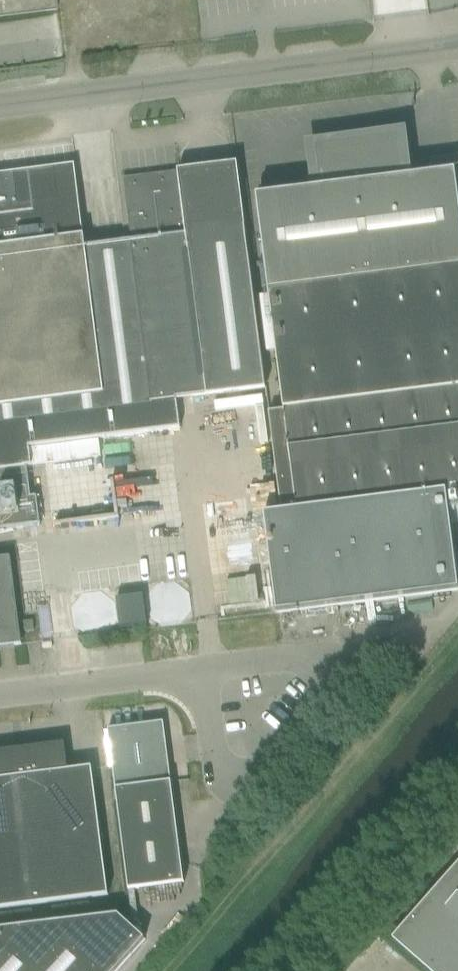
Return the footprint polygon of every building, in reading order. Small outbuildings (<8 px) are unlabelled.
[(55,11),(54,0),(0,0),(0,18),(55,11)] [(257,197),(259,217),(283,411),(268,413),(281,512),(263,514),(276,614),(457,591),(457,582),(449,511),(457,510),(457,167),(430,170),(430,175),(402,179),(398,150),(395,148),(395,147),(395,146),(396,146),(395,145),(395,144),(395,143),(394,142),(393,142),(393,141),(392,141),(391,141),(390,141),(389,142),(388,143),(385,140),(317,149),(322,189),(257,197)] [(39,526),(36,496),(30,497),(26,467),(100,458),(98,442),(29,450),(28,447),(179,429),(176,400),(264,389),(244,228),(186,235),(178,172),(123,179),(131,241),(84,247),(74,165),(0,175),(0,531),(39,526)] [(10,558),(0,559),(0,648),(21,646),(10,558)] [(187,617),(190,607),(182,592),(166,589),(154,601),(157,618),(172,625),(187,617)] [(121,607),(124,631),(150,628),(147,604),(121,607)] [(24,633),(34,631),(32,621),(22,622),(24,633)] [(183,883),(168,762),(163,723),(107,730),(128,891),(183,883)] [(19,750),(19,754),(38,904),(107,895),(92,768),(68,771),(64,744),(19,750)] [(38,904),(19,754),(19,750),(0,752),(0,909),(38,904)] [(392,939),(428,970),(457,970),(457,864),(392,939)] [(145,939),(118,915),(0,930),(0,970),(116,970),(145,939)]
